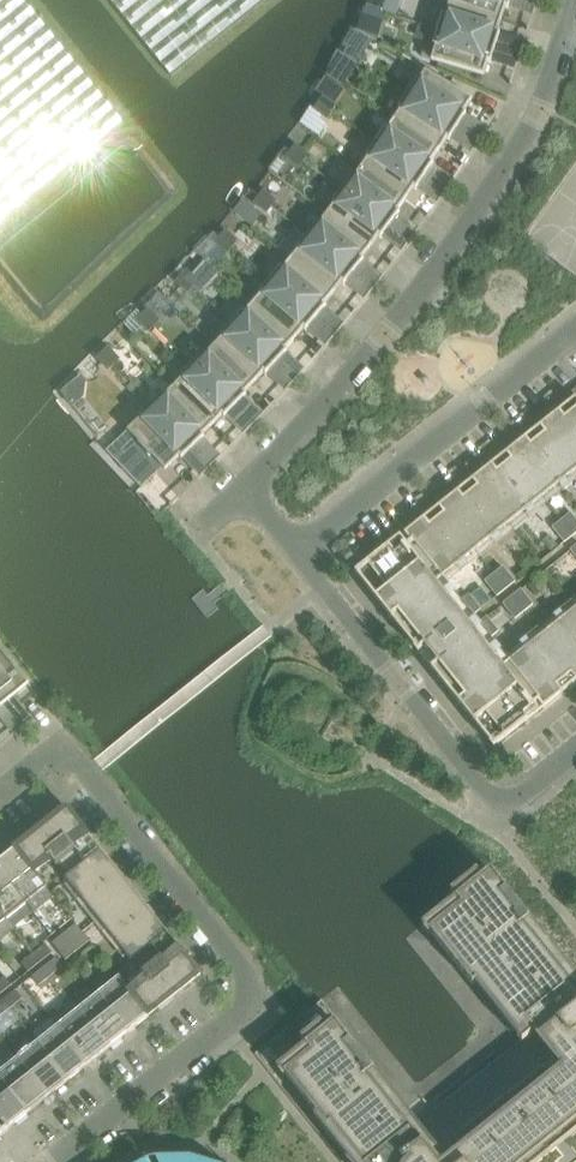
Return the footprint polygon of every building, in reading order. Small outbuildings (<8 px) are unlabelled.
[(22,0),(0,0),(0,221),(122,123),(22,0)] [(169,76),(264,0),(109,0),(169,76)] [(368,8),(381,12),(384,4),(372,0),(370,0),(368,8)] [(449,2),(501,20),(505,7),(508,8),(510,0),(522,4),(524,0),(446,0),(449,1),(449,2)] [(522,4),(535,9),(538,0),(524,0),(522,4)] [(442,15),(437,30),(495,48),(497,41),(499,33),(497,32),(501,20),(449,2),(445,15),(442,15)] [(379,20),(381,12),(368,8),(365,16),(379,20)] [(492,55),(504,59),(509,44),(497,41),(495,48),(437,30),(421,24),(416,38),(426,41),(421,57),(483,75),(487,62),(490,63),(492,55)] [(522,48),(509,44),(504,59),(517,63),(522,48)] [(350,48),(345,55),(357,63),(362,56),(350,48)] [(353,70),(357,63),(345,55),(341,63),(353,70)] [(415,81),(407,94),(457,127),(461,120),(466,113),(464,112),(472,99),(425,70),(417,82),(415,81)] [(400,109),(393,121),(439,151),(446,139),(449,140),(453,133),(464,140),(472,127),(461,120),(457,127),(407,94),(398,108),(400,109)] [(324,97),(320,105),(332,113),(336,105),(324,97)] [(327,120),(332,113),(320,105),(315,112),(327,120)] [(384,129),(375,142),(424,176),(429,170),(433,163),(431,162),(439,151),(393,121),(386,131),(384,129)] [(484,134),(472,127),(464,140),(475,147),(484,134)] [(368,157),(361,168),(405,199),(413,188),(415,190),(420,183),(430,190),(439,177),(429,170),(424,176),(375,142),(366,155),(368,157)] [(297,146),(292,153),(303,161),(309,154),(297,146)] [(298,168),(303,161),(292,153),(287,159),(298,168)] [(351,176),(341,189),(390,225),(394,219),(399,212),(397,211),(405,199),(361,168),(353,178),(351,176)] [(450,185),(439,177),(430,190),(442,198),(450,185)] [(334,204),(326,214),(370,247),(378,236),(380,238),(385,231),(395,238),(404,226),(394,219),(390,225),(341,189),(332,202),(334,204)] [(265,191),(260,198),(271,207),(277,200),(265,191)] [(266,214),(271,207),(260,198),(255,205),(266,214)] [(316,222),(306,235),(353,272),(358,266),(363,260),(361,258),(370,247),(326,214),(318,224),(316,222)] [(415,235),(404,226),(395,238),(406,247),(415,235)] [(227,232),(221,238),(232,248),(238,241),(227,232)] [(298,249),(290,259),(333,294),(341,283),(343,285),(349,278),(358,286),(368,274),(358,266),(353,272),(306,235),(296,247),(298,249)] [(227,254),(232,248),(221,238),(216,245),(227,254)] [(280,267),(270,279),(315,318),(320,313),(326,306),(324,304),(333,294),(290,259),(282,269),(280,267)] [(188,271),(182,277),(193,287),(199,281),(188,271)] [(379,283),(368,274),(358,286),(369,295),(379,283)] [(187,293),(193,287),(182,277),(176,284),(187,293)] [(261,293),(253,303),(294,339),(303,329),(305,331),(311,324),(320,332),(330,321),(320,313),(315,318),(270,279),(259,291),(261,293)] [(242,311),(232,322),(276,363),(281,357),(287,351),(285,349),(294,339),(253,303),(244,312),(242,311)] [(150,310),(143,316),(154,327),(160,320),(150,310)] [(148,333),(154,327),(143,316),(137,323),(148,333)] [(340,330),(330,321),(320,332),(331,341),(340,330)] [(290,366),(281,357),(276,363),(232,322),(221,334),(223,336),(214,345),(254,383),(263,373),(265,375),(271,369),(280,377),(290,366)] [(203,353),(192,364),(235,406),(240,401),(246,395),(244,393),(254,383),(214,345),(205,355),(203,353)] [(110,349),(104,354),(114,365),(120,359),(110,349)] [(107,371),(114,365),(104,354),(97,360),(107,371)] [(183,377),(174,386),(212,426),(222,416),(224,418),(229,412),(238,420),(249,410),(240,401),(235,406),(192,364),(181,375),(183,377)] [(300,375),(290,366),(280,377),(290,386),(300,375)] [(162,393),(151,404),(192,448),(198,443),(204,437),(202,435),(212,426),(174,386),(164,395),(162,393)] [(355,573),(417,652),(424,646),(437,663),(430,668),(493,747),(575,681),(575,608),(508,662),(489,638),(498,631),(486,616),(478,623),(472,616),(481,609),(469,594),(460,601),(441,577),(575,470),(575,397),(355,573)] [(187,453),(195,462),(206,452),(198,443),(192,448),(151,404),(139,415),(141,417),(127,431),(143,448),(134,457),(152,477),(162,468),(164,471),(179,457),(181,459),(187,453)] [(259,419),(249,410),(238,420),(248,430),(259,419)] [(216,462),(206,452),(195,462),(205,472),(216,462)] [(561,520),(573,535),(575,533),(575,520),(570,513),(561,520)] [(552,527),(564,542),(573,535),(561,520),(552,527)] [(549,535),(542,540),(550,550),(557,544),(549,535)] [(502,567),(493,574),(505,589),(514,582),(502,567)] [(484,581),(496,596),(505,589),(493,574),(484,581)] [(470,595),(481,609),(491,600),(488,596),(481,587),(470,595)] [(520,589),(511,596),(523,611),(532,604),(520,589)] [(514,618),(523,611),(511,596),(502,603),(514,618)] [(4,704),(10,699),(27,684),(0,650),(0,699),(4,704)] [(7,720),(19,710),(10,699),(4,704),(0,699),(0,712),(7,720)] [(28,723),(19,710),(7,720),(17,732),(28,723)] [(67,808),(15,849),(34,873),(35,873),(51,860),(55,866),(57,864),(67,876),(64,878),(131,962),(134,960),(143,972),(141,973),(146,979),(130,992),(148,1016),(200,975),(67,808)] [(35,873),(34,873),(15,849),(0,862),(0,872),(26,904),(47,887),(35,873)] [(429,931),(472,985),(475,983),(522,1042),(575,998),(575,991),(531,934),(505,955),(497,945),(529,919),(491,871),(456,899),(461,906),(429,931)] [(5,920),(26,904),(0,872),(0,913),(5,920)] [(75,924),(63,934),(70,942),(82,933),(75,924)] [(89,941),(82,933),(70,942),(77,951),(89,941)] [(51,943),(58,952),(70,942),(63,934),(51,943)] [(33,953),(40,948),(34,941),(28,946),(33,953)] [(65,960),(77,951),(70,942),(58,952),(65,960)] [(45,944),(33,954),(40,963),(51,953),(45,944)] [(27,972),(40,963),(33,954),(21,964),(27,972)] [(55,958),(43,967),(50,976),(62,967),(55,958)] [(38,986),(50,976),(43,967),(31,977),(38,986)] [(0,980),(0,994),(12,985),(5,976),(0,980)] [(119,977),(98,994),(128,1032),(148,1016),(130,992),(119,977)] [(16,989),(3,1000),(10,1008),(23,998),(16,989)] [(98,994),(77,1010),(108,1048),(128,1032),(98,994)] [(48,1015),(57,1026),(88,1064),(108,1048),(77,1010),(68,998),(48,1015)] [(10,1008),(3,1000),(0,1002),(0,1016),(10,1008)] [(575,1131),(575,1011),(532,1047),(545,1062),(560,1050),(569,1062),(539,1086),(575,1131)] [(7,1029),(14,1043),(29,1035),(22,1021),(7,1029)] [(374,1085),(354,1101),(347,1092),(373,1071),(334,1022),(305,1045),(311,1052),(284,1074),(355,1161),(436,1161),(374,1085)] [(57,1026),(37,1042),(67,1081),(88,1064),(57,1026)] [(37,1042),(17,1059),(47,1097),(67,1081),(37,1042)] [(0,1072),(0,1079),(27,1113),(47,1097),(17,1059),(0,1072)] [(27,1113),(0,1079),(0,1122),(6,1130),(27,1113)] [(461,1161),(540,1161),(575,1133),(575,1131),(539,1086),(456,1156),(461,1161)]
